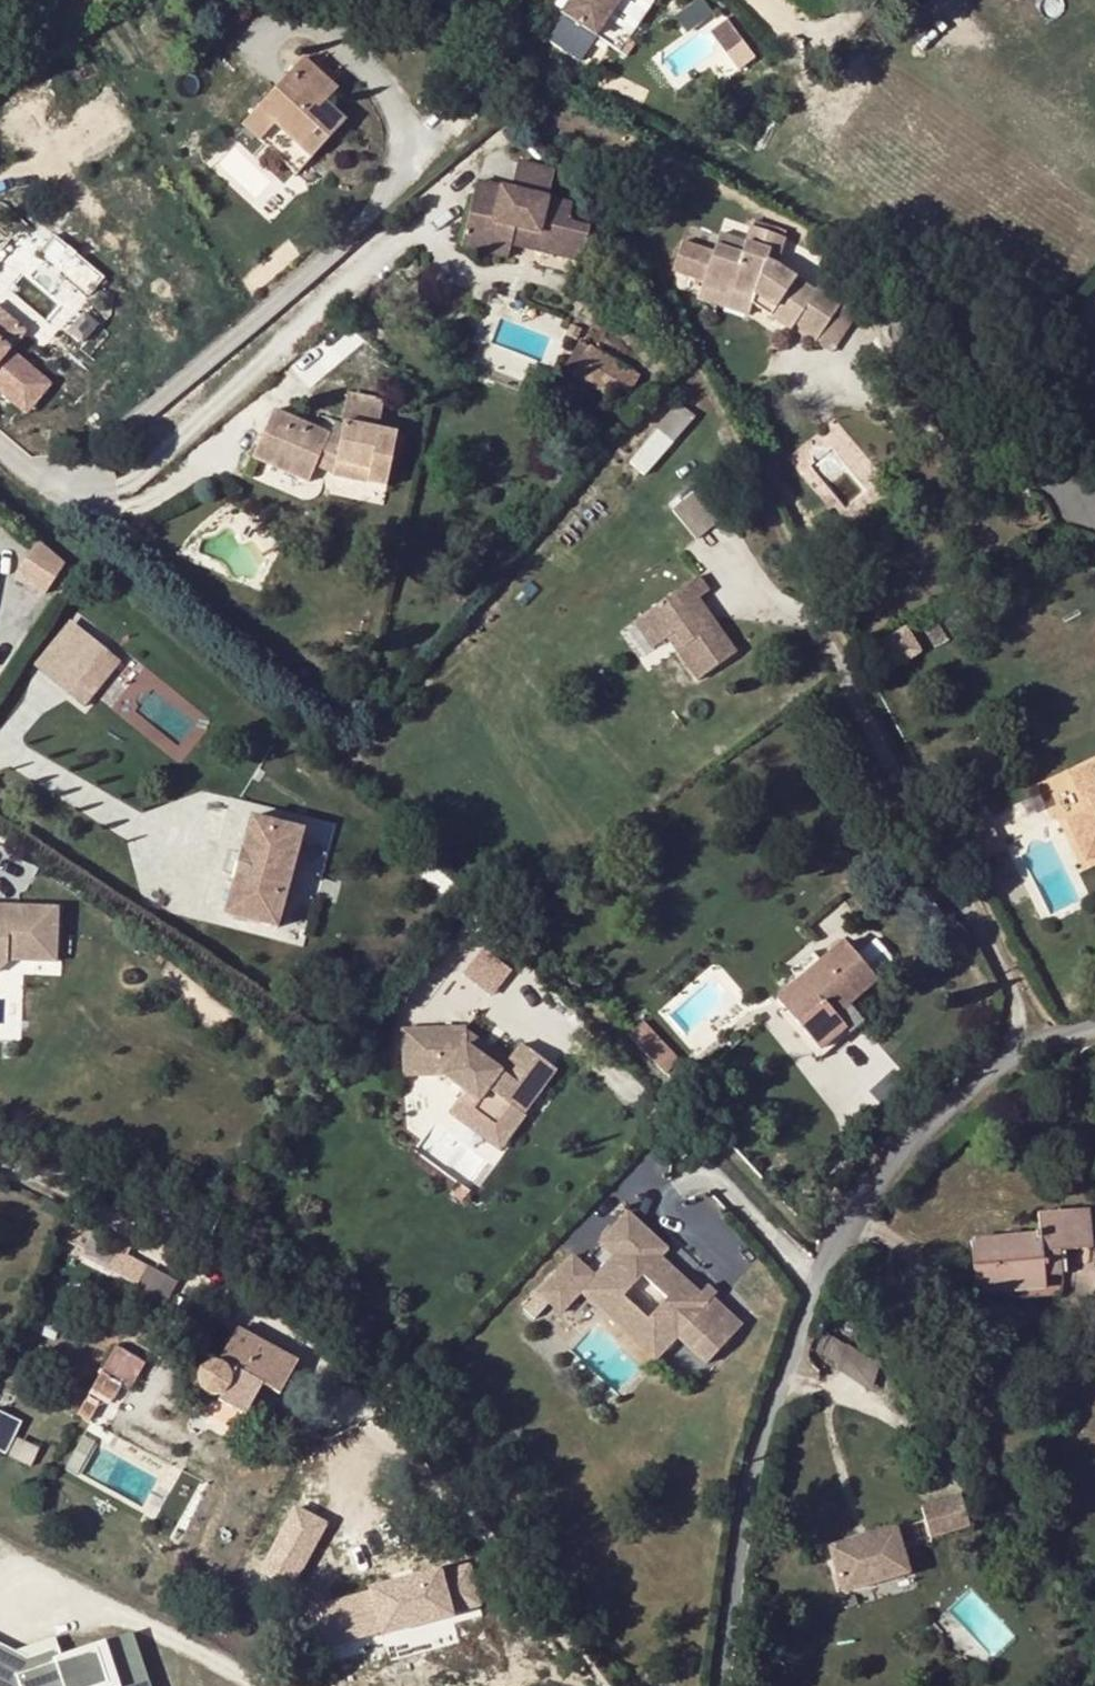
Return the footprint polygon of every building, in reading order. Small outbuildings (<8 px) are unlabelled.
[(563,13),(596,35),(620,0),(572,0),(563,13)] [(678,13),(686,29),(713,17),(705,0),(678,13)] [(744,42),(727,19),(711,32),(727,54),(744,42)] [(627,56),(636,43),(629,38),(620,52),(627,56)] [(242,125),(260,141),(275,123),(311,157),(343,121),(324,104),(336,91),(301,59),(242,125)] [(683,87),(679,80),(670,86),(675,93),(683,87)] [(275,123),(260,141),(296,174),(311,157),(275,123)] [(569,222),(573,204),(548,198),(554,170),(518,161),(511,190),(487,184),(484,197),(474,195),(462,248),(508,258),(512,245),(515,229),(545,235),(541,252),(582,262),(590,227),(569,222)] [(484,197),(487,184),(477,182),(474,195),(484,197)] [(541,252),(545,235),(515,229),(512,245),(541,252)] [(816,290),(797,277),(796,279),(774,264),(768,262),(771,251),(781,254),(786,240),(749,229),(745,241),(747,241),(742,254),(716,245),(714,252),(682,241),(672,271),(704,281),(702,287),(729,297),(731,292),(754,299),(753,303),(791,330),(793,328),(815,342),(845,298),(822,282),(816,290)] [(742,254),(747,241),(745,241),(721,232),(716,245),(742,254)] [(753,303),(754,299),(731,292),(729,297),(702,287),(698,300),(749,316),(753,303)] [(832,353),(861,310),(845,298),(815,342),(832,353)] [(32,332),(0,303),(0,395),(25,418),(56,383),(17,349),(32,332)] [(573,375),(590,347),(581,341),(564,369),(573,375)] [(640,377),(590,347),(573,375),(623,405),(640,377)] [(350,393),(344,424),(376,430),(383,400),(350,393)] [(273,411),(259,441),(282,450),(276,461),(311,476),(315,467),(317,460),(335,468),(334,475),(334,477),(385,487),(387,477),(395,434),(376,430),(344,424),(341,440),(340,448),(325,443),(328,435),(273,411)] [(678,418),(633,469),(647,482),(693,431),(678,418)] [(404,436),(395,434),(387,477),(396,479),(404,436)] [(341,440),(328,435),(325,443),(340,448),(341,440)] [(282,450),(259,441),(252,458),(308,483),(311,476),(276,461),(282,450)] [(317,460),(315,467),(334,475),(335,468),(317,460)] [(716,503),(708,493),(696,480),(677,496),(682,502),(671,512),(695,538),(724,512),(716,503)] [(714,487),(708,493),(716,503),(723,497),(714,487)] [(60,574),(32,550),(8,583),(38,605),(60,574)] [(737,652),(700,598),(710,591),(699,576),(641,617),(660,643),(667,638),(674,634),(685,648),(678,653),(697,681),(737,652)] [(660,643),(641,617),(634,623),(652,648),(660,643)] [(879,670),(917,647),(906,628),(868,652),(879,670)] [(685,648),(674,634),(667,638),(678,653),(685,648)] [(93,696),(121,662),(105,649),(78,683),(93,696)] [(1075,775),(1087,800),(1094,795),(1094,797),(1094,765),(1075,775)] [(1093,814),(1094,813),(1094,797),(1094,795),(1087,800),(1093,814)] [(965,816),(968,823),(984,816),(980,808),(965,816)] [(1093,814),(1070,825),(1090,864),(1094,862),(1094,813),(1093,814)] [(299,831),(246,819),(238,854),(235,854),(228,883),(230,884),(221,917),(274,931),(282,897),(287,897),(294,867),(320,874),(332,828),(301,821),(299,831)] [(982,850),(987,860),(1004,851),(1000,842),(982,850)] [(11,971),(11,969),(59,970),(61,917),(0,914),(0,980),(11,971)] [(875,981),(844,943),(820,963),(812,953),(798,964),(841,1010),(848,1005),(875,981)] [(841,1010),(798,964),(790,971),(799,981),(778,998),(821,1048),(846,1025),(836,1015),(841,1010)] [(821,1048),(778,998),(772,1003),(819,1059),(825,1054),(821,1048)] [(841,1010),(857,1026),(863,1022),(848,1005),(841,1010)] [(825,1054),(857,1026),(841,1010),(836,1015),(846,1025),(821,1048),(825,1054)] [(558,1058),(520,1037),(509,1056),(503,1066),(466,1044),(464,1030),(464,1026),(400,1030),(402,1077),(441,1074),(466,1087),(481,1096),(476,1104),(501,1119),(513,1097),(530,1106),(558,1058)] [(481,1096),(466,1087),(453,1110),(510,1144),(532,1108),(530,1106),(513,1097),(501,1119),(476,1104),(481,1096)] [(597,1238),(612,1252),(593,1273),(586,1280),(610,1303),(603,1310),(630,1334),(636,1327),(660,1349),(676,1332),(705,1359),(740,1321),(711,1294),(703,1302),(694,1294),(679,1280),(683,1276),(658,1253),(665,1245),(625,1208),(597,1238)] [(1078,1240),(1090,1239),(1087,1209),(1036,1214),(1038,1236),(971,1242),(976,1296),(1046,1290),(1042,1252),(1059,1251),(1079,1249),(1078,1240)] [(94,1234),(71,1224),(63,1241),(86,1252),(94,1234)] [(1091,1248),(1090,1239),(1078,1240),(1079,1249),(1091,1248)] [(1063,1298),(1059,1251),(1042,1252),(1046,1290),(976,1296),(977,1305),(1063,1298)] [(537,1289),(559,1309),(586,1280),(593,1273),(570,1253),(537,1289)] [(145,1268),(116,1254),(108,1269),(137,1283),(145,1268)] [(164,1307),(178,1283),(149,1266),(135,1290),(164,1307)] [(705,1282),(694,1294),(703,1302),(711,1294),(714,1290),(705,1282)] [(630,1334),(654,1356),(660,1349),(636,1327),(630,1334)] [(844,1344),(821,1329),(815,1352),(838,1365),(837,1370),(872,1392),(881,1364),(845,1342),(844,1344)] [(295,1362),(237,1332),(218,1367),(215,1365),(210,1365),(207,1366),(204,1368),(201,1372),(199,1377),(198,1382),(199,1387),(201,1390),(204,1393),(208,1396),(212,1397),(217,1396),(221,1394),(218,1401),(243,1415),(245,1416),(262,1384),(278,1393),(295,1362)] [(147,1363),(118,1346),(103,1370),(131,1388),(147,1363)] [(122,1384),(101,1371),(91,1390),(112,1402),(122,1384)] [(89,1421),(98,1406),(86,1400),(77,1415),(89,1421)] [(243,1415),(218,1401),(209,1417),(211,1423),(227,1433),(231,1433),(233,1432),(235,1430),(243,1415)] [(9,1455),(24,1421),(0,1410),(0,1451),(9,1455)] [(31,1468),(40,1448),(17,1437),(9,1455),(8,1456),(31,1468)] [(921,1505),(929,1534),(968,1523),(960,1494),(921,1505)] [(299,1584),(328,1515),(292,1500),(263,1569),(299,1584)] [(894,1527),(828,1546),(841,1590),(907,1572),(894,1527)] [(136,1627),(55,1650),(62,1634),(21,1645),(0,1637),(0,1685),(153,1685),(136,1627)]
